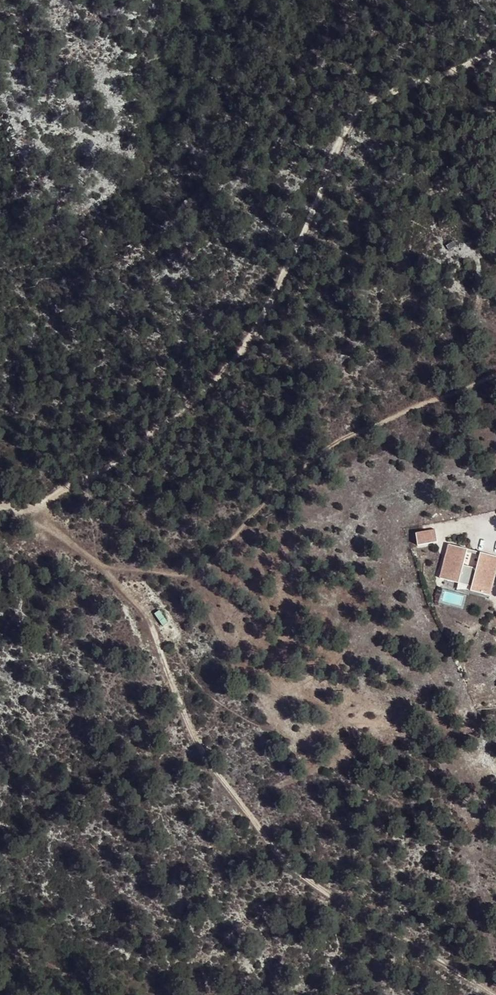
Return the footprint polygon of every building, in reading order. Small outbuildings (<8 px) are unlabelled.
[(437,530),(418,533),(420,545),(438,542),(437,530)] [(450,544),(441,578),(459,583),(461,577),(473,581),(472,587),(471,591),(489,596),(495,572),(495,557),(481,553),(476,572),(463,569),(468,549),(450,544)] [(473,581),(461,577),(459,583),(472,587),(473,581)]
